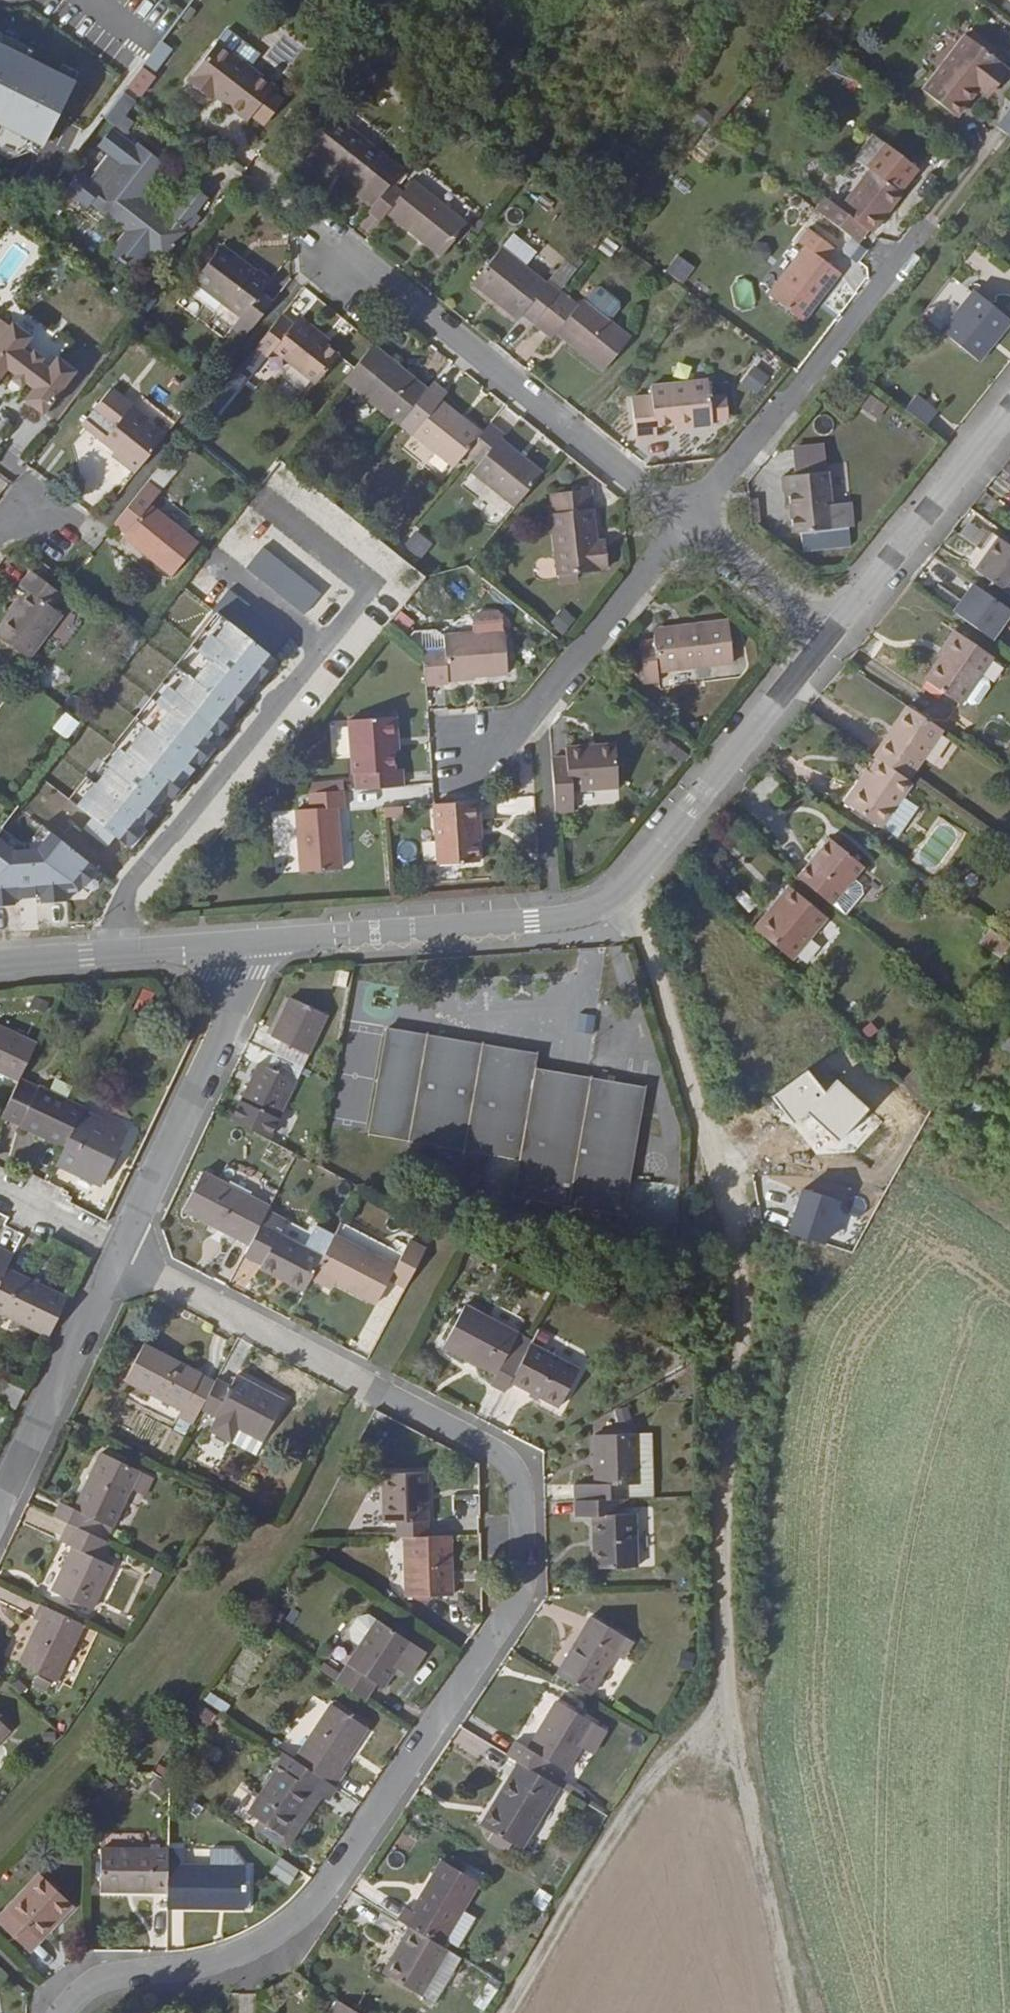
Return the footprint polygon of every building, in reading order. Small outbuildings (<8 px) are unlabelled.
[(610,9),(616,0),(597,0),(610,9)] [(981,94),(1004,64),(965,34),(922,90),(957,117),(977,91),(981,94)] [(42,142),(75,77),(0,39),(0,120),(42,142)] [(144,67),(159,75),(173,48),(158,40),(144,67)] [(217,42),(188,81),(214,101),(217,97),(248,121),(252,115),(271,91),(275,86),(217,42)] [(1009,68),(1004,64),(981,94),(986,98),(1009,68)] [(145,87),(133,78),(124,89),(136,99),(145,87)] [(136,99),(124,89),(106,113),(118,123),(135,101),(136,99)] [(271,91),(252,115),(264,124),(282,100),(271,91)] [(1009,135),(1009,108),(997,126),(1009,135)] [(357,196),(372,207),(397,175),(402,169),(337,116),(311,149),(362,190),(357,196)] [(185,233),(210,201),(195,189),(169,222),(142,201),(167,168),(139,147),(137,150),(113,131),(99,149),(110,158),(91,183),(80,174),(65,193),(90,212),(92,208),(127,235),(111,256),(133,274),(150,251),(165,264),(187,235),(185,233)] [(826,197),(839,208),(870,169),(857,159),(826,197)] [(870,169),(839,208),(826,197),(816,210),(851,238),(858,243),(868,230),(872,233),(902,194),(870,169)] [(397,175),(372,207),(369,211),(380,219),(386,212),(441,257),(468,224),(412,180),(408,183),(397,175)] [(594,246),(603,233),(596,228),(587,240),(594,246)] [(815,295),(820,299),(841,272),(827,262),(837,250),(806,228),(798,241),(805,246),(768,294),(799,317),(815,295)] [(514,233),(502,247),(526,266),(537,252),(514,233)] [(599,248),(609,257),(618,246),(607,238),(599,248)] [(858,262),(867,250),(858,243),(851,238),(843,250),(858,262)] [(222,245),(193,281),(240,317),(253,327),(273,302),(261,292),(271,280),(258,269),(256,271),(222,245)] [(524,314),(535,324),(562,290),(571,279),(559,269),(547,284),(526,266),(502,247),(473,283),(519,320),(524,314)] [(685,284),(696,267),(677,255),(666,271),(685,284)] [(703,299),(710,289),(697,279),(690,289),(703,299)] [(587,301),(609,317),(620,302),(598,286),(587,301)] [(562,290),(535,324),(534,325),(551,339),(557,332),(560,327),(579,343),(575,348),(604,370),(631,337),(583,299),(579,304),(562,290)] [(988,341),(1008,317),(975,290),(941,331),(978,361),(992,344),(988,341)] [(804,321),(820,299),(815,295),(799,317),(804,321)] [(685,301),(675,313),(682,319),(692,306),(685,301)] [(328,344),(298,319),(294,324),(282,314),(255,347),(267,356),(272,349),(316,384),(341,354),(328,344)] [(301,315),(298,319),(328,344),(332,339),(301,315)] [(253,327),(240,317),(233,326),(246,336),(253,327)] [(1008,317),(988,341),(992,344),(1009,323),(1009,318),(1008,317)] [(9,326),(0,319),(0,378),(8,369),(15,375),(12,380),(22,387),(25,383),(33,389),(24,399),(43,415),(77,371),(58,356),(49,367),(42,362),(45,358),(34,349),(30,354),(24,348),(32,337),(13,321),(9,326)] [(557,332),(575,348),(579,343),(560,327),(557,332)] [(394,368),(398,364),(374,343),(344,381),(398,425),(399,423),(423,393),(394,368)] [(241,366),(247,371),(257,359),(251,354),(241,366)] [(427,389),(398,364),(394,368),(423,393),(427,389)] [(758,395),(771,377),(755,365),(742,383),(758,395)] [(219,393),(226,400),(247,374),(240,367),(219,393)] [(687,423),(688,427),(713,424),(709,380),(651,386),(652,396),(631,397),(636,440),(658,437),(657,429),(657,427),(656,425),(675,424),(687,423)] [(427,389),(423,393),(399,423),(453,468),(461,458),(467,451),(479,437),(458,421),(461,417),(441,401),(442,400),(448,393),(433,381),(427,389)] [(81,425),(115,451),(112,455),(135,473),(165,435),(130,407),(132,404),(111,388),(81,425)] [(927,427),(940,411),(917,394),(904,410),(927,427)] [(209,406),(220,415),(228,405),(217,396),(209,406)] [(481,432),(461,417),(458,421),(479,437),(481,432)] [(481,432),(479,437),(467,451),(480,462),(472,471),(515,507),(542,474),(501,438),(504,435),(490,423),(481,432)] [(782,476),(784,493),(789,492),(794,533),(834,529),(828,471),(782,476)] [(150,504),(161,492),(148,482),(114,524),(126,534),(123,537),(172,577),(199,543),(150,504)] [(609,569),(607,544),(597,545),(596,539),(593,509),(591,488),(551,493),(553,513),(550,514),(558,576),(600,571),(600,570),(609,569)] [(250,575),(280,539),(250,514),(220,550),(250,575)] [(421,559),(433,541),(415,529),(403,547),(421,559)] [(994,542),(1009,554),(1009,544),(998,536),(994,542)] [(994,542),(975,570),(1009,595),(1009,554),(994,542)] [(0,627),(0,637),(30,659),(45,637),(63,615),(55,609),(65,597),(65,596),(31,570),(20,584),(27,591),(20,601),(11,613),(0,627)] [(1009,617),(1009,603),(974,579),(954,610),(996,638),(1009,617)] [(63,615),(45,637),(56,646),(77,618),(75,604),(65,597),(55,609),(63,615)] [(549,623),(562,636),(577,620),(564,608),(549,623)] [(143,855),(274,651),(211,610),(151,704),(168,714),(156,732),(134,719),(75,812),(143,855)] [(479,632),(505,630),(503,611),(477,613),(479,632)] [(639,648),(643,678),(644,683),(660,681),(659,672),(734,663),(729,620),(653,629),(688,625),(688,631),(654,635),(654,640),(639,641),(639,648)] [(653,629),(654,635),(688,631),(688,625),(653,629)] [(936,654),(940,656),(957,632),(952,629),(936,654)] [(444,635),(445,647),(423,649),(426,685),(449,683),(449,678),(508,674),(505,630),(479,632),(444,635)] [(957,632),(940,656),(924,681),(961,705),(994,656),(957,632)] [(637,678),(643,678),(639,648),(633,649),(637,678)] [(907,705),(889,731),(926,755),(944,730),(907,705)] [(66,740),(80,723),(66,712),(52,728),(66,740)] [(348,723),(352,774),(354,774),(355,789),(404,786),(402,772),(393,773),(390,742),(398,742),(396,719),(348,723)] [(700,722),(689,724),(692,736),(703,734),(700,722)] [(872,756),(876,759),(909,781),(926,755),(889,731),(872,756)] [(681,764),(689,755),(668,739),(661,748),(681,764)] [(398,742),(390,742),(392,758),(399,757),(398,742)] [(566,757),(552,758),(555,811),(575,810),(574,790),(619,788),(615,744),(565,747),(566,757)] [(859,780),(844,802),(882,829),(883,828),(887,823),(904,796),(913,784),(909,781),(876,759),(861,781),(859,780)] [(307,790),(342,788),(341,781),(307,783),(307,790)] [(343,790),(309,792),(310,809),(296,810),(301,872),(342,868),(337,808),(344,808),(343,790)] [(919,807),(904,796),(887,823),(883,828),(897,838),(919,807)] [(433,804),(438,865),(480,862),(475,801),(433,804)] [(404,806),(385,807),(385,818),(405,817),(404,806)] [(0,833),(0,909),(14,919),(33,891),(67,915),(99,869),(40,828),(27,846),(3,829),(0,833)] [(829,837),(797,877),(832,905),(852,881),(864,866),(829,837)] [(762,905),(768,910),(807,942),(828,917),(783,880),(762,905)] [(852,881),(832,905),(845,915),(862,895),(861,888),(852,881)] [(807,942),(768,910),(754,928),(793,960),(807,942)] [(993,931),(988,938),(998,945),(1003,938),(993,931)] [(302,1078),(329,1024),(289,1005),(268,1045),(278,1049),(272,1063),(302,1078)] [(516,1162),(510,1200),(626,1218),(646,1089),(538,1072),(540,1057),(390,1033),(373,1140),(516,1162)] [(0,1034),(0,1083),(15,1090),(18,1084),(35,1050),(0,1034)] [(1007,1036),(1000,1048),(1009,1054),(1009,1038),(1007,1036)] [(302,1078),(272,1063),(265,1075),(256,1070),(228,1125),(267,1145),(302,1078)] [(18,1084),(15,1090),(0,1122),(0,1123),(63,1152),(81,1113),(18,1084)] [(98,1193),(124,1139),(79,1117),(63,1152),(54,1171),(98,1193)] [(267,1218),(269,1213),(199,1179),(180,1218),(247,1254),(251,1248),(266,1255),(257,1275),(304,1300),(311,1285),(333,1296),(336,1291),(377,1311),(390,1285),(406,1293),(426,1252),(409,1243),(402,1257),(359,1235),(351,1251),(334,1242),(329,1251),(323,1264),(302,1254),(277,1242),(284,1228),(267,1218)] [(827,1242),(843,1197),(805,1184),(789,1228),(827,1242)] [(342,1226),(334,1242),(351,1251),(359,1235),(342,1226)] [(302,1254),(323,1264),(329,1251),(308,1241),(302,1254)] [(4,1278),(16,1252),(0,1245),(0,1286),(4,1278)] [(266,1255),(251,1248),(247,1254),(241,1266),(257,1275),(266,1255)] [(4,1278),(0,1286),(0,1325),(49,1349),(68,1308),(4,1278)] [(581,1376),(530,1350),(531,1349),(518,1343),(519,1340),(464,1312),(443,1353),(496,1380),(490,1393),(504,1400),(511,1388),(562,1413),(581,1376)] [(126,1390),(183,1419),(179,1428),(193,1435),(202,1418),(221,1427),(215,1439),(234,1448),(241,1434),(265,1446),(286,1405),(238,1382),(232,1395),(204,1381),(201,1389),(168,1372),(172,1365),(145,1352),(126,1390)] [(172,1365),(168,1372),(201,1389),(204,1381),(172,1365)] [(3,1390),(0,1396),(0,1410),(14,1417),(22,1397),(3,1390)] [(265,1446),(241,1434),(234,1448),(258,1461),(265,1446)] [(652,1438),(637,1439),(639,1490),(629,1490),(630,1505),(655,1504),(652,1438)] [(574,1522),(591,1521),(593,1576),(639,1574),(636,1517),(621,1518),(620,1505),(630,1505),(629,1490),(639,1490),(637,1439),(594,1440),(596,1490),(590,1490),(591,1506),(574,1507),(574,1522)] [(65,1533),(82,1541),(90,1529),(112,1540),(139,1482),(98,1462),(72,1518),(58,1512),(51,1526),(65,1533)] [(397,1545),(405,1545),(407,1606),(455,1604),(454,1586),(450,1586),(449,1561),(453,1561),(453,1543),(429,1544),(427,1477),(382,1478),(384,1530),(396,1530),(397,1545)] [(453,1495),(454,1525),(479,1525),(479,1494),(453,1495)] [(82,1541),(65,1533),(56,1550),(69,1556),(49,1599),(90,1618),(111,1573),(102,1568),(109,1553),(82,1541)] [(641,1566),(654,1565),(653,1535),(640,1535),(641,1566)] [(55,1692),(83,1635),(35,1613),(29,1629),(34,1632),(15,1673),(55,1692)] [(592,1620),(555,1681),(590,1702),(617,1658),(624,1663),(635,1647),(592,1620)] [(362,1653),(379,1627),(371,1622),(360,1624),(351,1637),(353,1648),(362,1653)] [(362,1653),(338,1690),(368,1710),(379,1692),(385,1696),(416,1649),(379,1626),(379,1627),(362,1653)] [(204,1702),(225,1714),(231,1702),(211,1691),(204,1702)] [(557,1793),(594,1730),(556,1706),(528,1754),(516,1746),(506,1762),(519,1770),(494,1811),(502,1815),(489,1837),(522,1857),(560,1794),(557,1793)] [(333,1707),(331,1710),(369,1735),(372,1731),(333,1707)] [(369,1735),(331,1710),(294,1768),(286,1762),(248,1821),(268,1834),(284,1844),(315,1797),(331,1807),(349,1780),(343,1776),(369,1735)] [(12,1738),(0,1726),(0,1751),(12,1738)] [(323,1803),(315,1797),(284,1844),(268,1834),(264,1839),(282,1852),(291,1849),(323,1803)] [(489,1837),(502,1815),(494,1811),(481,1832),(489,1837)] [(186,1870),(185,1856),(103,1854),(102,1898),(171,1900),(170,1915),(249,1916),(249,1915),(250,1873),(251,1871),(213,1871),(186,1870)] [(213,1871),(251,1871),(236,1855),(214,1855),(213,1871)] [(300,1877),(282,1865),(275,1877),(293,1888),(300,1877)] [(449,1959),(443,1955),(482,1890),(443,1867),(413,1917),(406,1913),(398,1928),(408,1934),(381,1979),(421,2003),(449,1959)] [(70,1905),(41,1877),(0,1919),(0,1928),(30,1958),(57,1930),(50,1924),(70,1905)] [(544,1911),(553,1895),(539,1886),(530,1903),(544,1911)] [(77,1911),(70,1905),(50,1924),(57,1930),(77,1911)] [(171,1938),(184,1937),(182,1916),(169,1917),(171,1938)] [(492,1976),(473,2002),(484,2009),(502,1984),(492,1976)]
